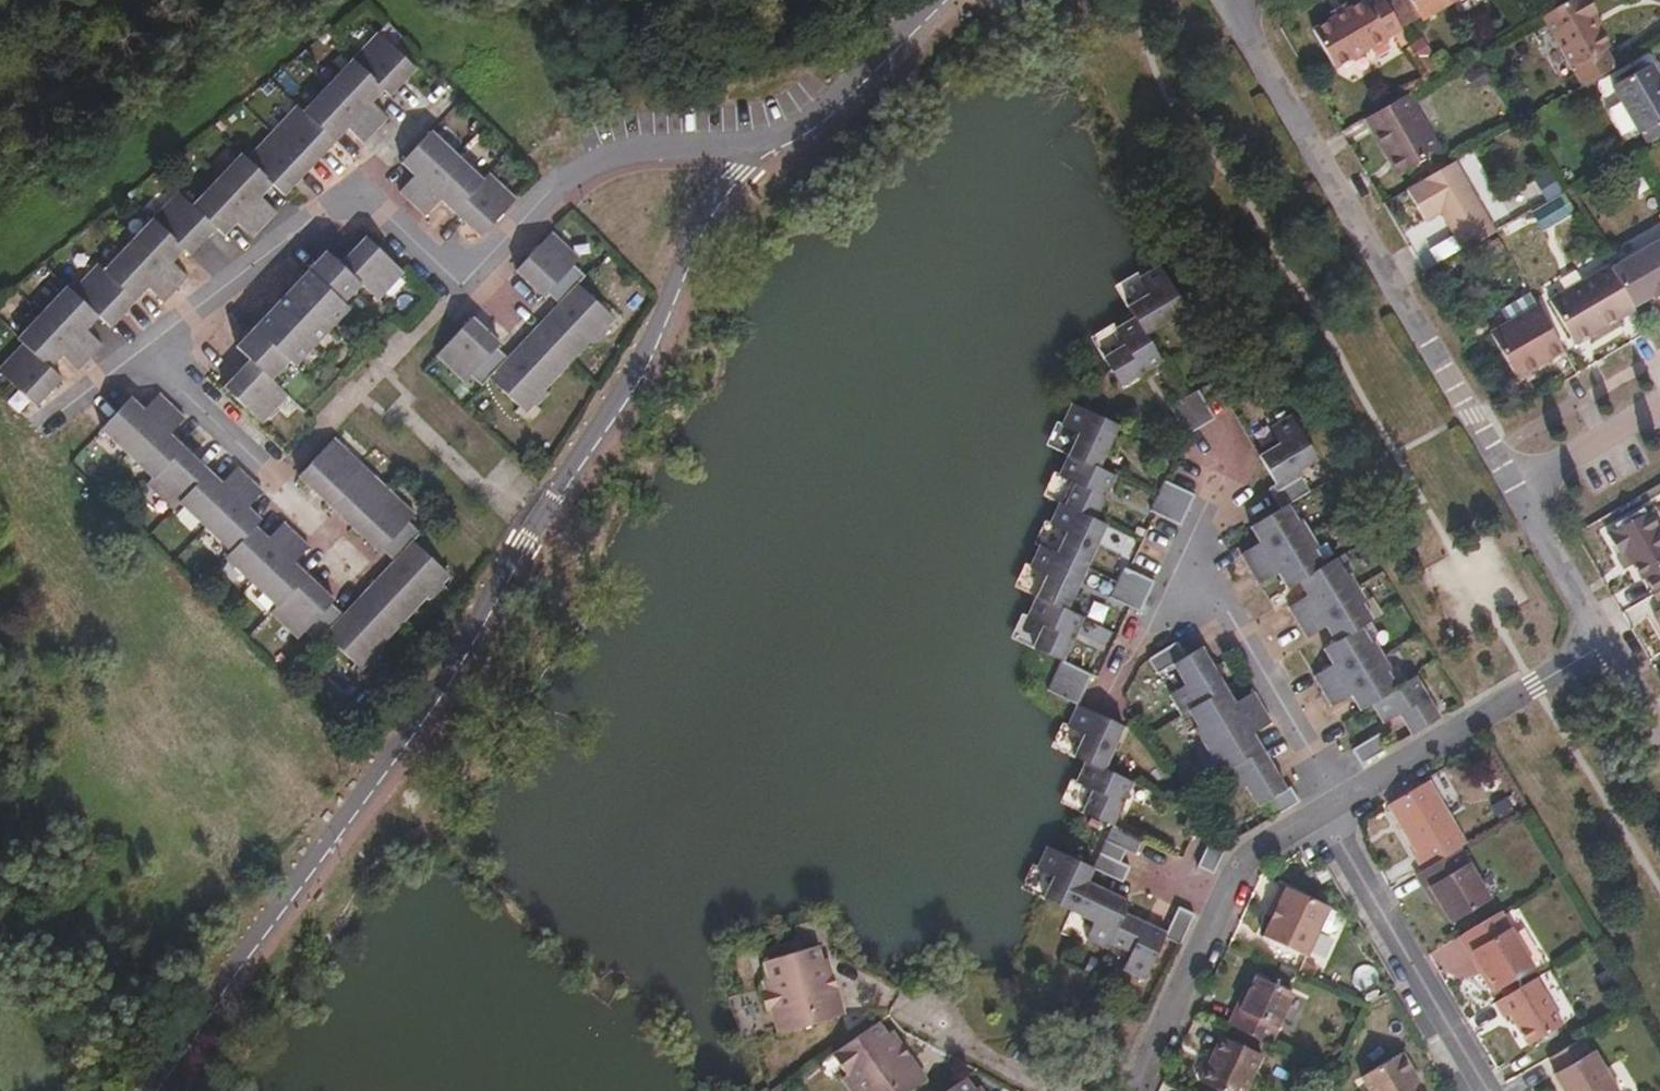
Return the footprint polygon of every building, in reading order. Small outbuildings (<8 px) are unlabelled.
[(1386,0),(1373,0),(1366,4),(1363,0),(1349,8),(1335,16),(1313,28),(1336,66),(1349,59),(1353,60),(1364,55),(1365,51),(1371,47),(1373,49),(1387,41),(1386,39),(1403,28),(1386,0)] [(1424,19),(1457,0),(1412,0),(1424,19)] [(1617,66),(1606,48),(1608,46),(1599,30),(1590,15),(1596,11),(1589,0),(1568,0),(1543,15),(1584,85),(1617,66)] [(1335,16),(1349,8),(1345,2),(1331,9),(1335,16)] [(1590,15),(1599,30),(1605,26),(1596,11),(1590,15)] [(350,62),(380,91),(387,97),(412,69),(375,34),(350,62)] [(326,88),(374,132),(385,120),(368,104),(380,91),(350,62),(326,88)] [(1659,121),(1659,75),(1658,75),(1650,64),(1589,99),(1616,145),(1618,144),(1659,121)] [(302,114),(334,143),(345,131),(362,145),(374,132),(326,88),(302,114)] [(1409,92),(1366,118),(1388,157),(1396,153),(1404,167),(1441,146),(1409,92)] [(273,136),(309,170),(334,143),(302,114),(297,109),(273,136)] [(1659,135),(1659,121),(1618,144),(1625,155),(1659,135)] [(456,158),(428,133),(400,165),(413,176),(398,193),(413,205),(456,158)] [(246,164),(272,188),(284,198),(309,170),(273,136),(246,164)] [(1396,172),(1404,167),(1396,153),(1388,157),(1396,172)] [(456,158),(413,205),(425,216),(440,201),(451,211),(480,180),(456,158)] [(218,187),(263,229),(275,216),(259,202),(272,188),(246,164),(242,160),(218,187)] [(1441,210),(1464,249),(1496,232),(1454,161),(1406,188),(1423,219),(1441,210)] [(480,237),(516,198),(487,172),(480,180),(451,211),(480,237)] [(194,212),(216,233),(224,240),(236,228),(251,241),(263,229),(218,187),(194,212)] [(155,227),(185,255),(190,259),(216,233),(194,212),(180,200),(155,227)] [(131,253),(177,295),(188,283),(172,268),(185,255),(155,227),(131,253)] [(579,258),(551,232),(517,270),(545,295),(549,292),(553,286),(574,264),(579,258)] [(365,239),(341,267),(364,288),(378,301),(404,274),(365,239)] [(1635,306),(1653,295),(1657,298),(1659,296),(1659,239),(1613,267),(1635,306)] [(109,278),(138,305),(149,295),(165,308),(177,295),(131,253),(109,278)] [(364,288),(341,267),(326,254),(308,275),(345,308),(364,288)] [(587,275),(574,264),(553,286),(566,298),(561,303),(536,331),(569,361),(594,335),(601,342),(613,328),(605,322),(612,314),(580,284),(587,275)] [(1145,331),(1187,306),(1161,264),(1142,275),(1151,290),(1131,303),(1136,314),(1145,331)] [(1594,333),(1636,308),(1635,306),(1613,267),(1610,264),(1551,298),(1573,336),(1589,327),(1594,333)] [(73,299),(99,324),(111,334),(138,305),(109,278),(100,270),(73,299)] [(345,308),(308,275),(291,294),(329,327),(345,308)] [(553,286),(549,292),(561,303),(566,298),(553,286)] [(329,327),(291,294),(274,313),(311,346),(329,327)] [(45,321),(92,365),(103,353),(87,338),(99,324),(73,299),(68,295),(45,321)] [(1550,358),(1566,349),(1540,303),(1491,331),(1514,371),(1546,353),(1550,358)] [(352,314),(345,308),(329,327),(335,333),(352,314)] [(311,346),(274,313),(257,331),(295,365),(311,346)] [(1104,353),(1122,382),(1161,358),(1145,331),(1136,314),(1118,326),(1126,339),(1104,353)] [(474,318),(440,356),(467,381),(474,375),(495,352),(499,347),(502,343),(474,318)] [(26,352),(52,376),(63,364),(79,378),(92,365),(45,321),(21,347),(26,352)] [(335,333),(329,327),(311,346),(318,352),(335,333)] [(1577,343),(1594,333),(1589,327),(1573,336),(1577,343)] [(295,365),(257,331),(238,351),(252,365),(276,385),(295,365)] [(495,352),(474,375),(487,387),(493,380),(525,408),(532,401),(541,407),(552,395),(545,388),(569,361),(536,331),(511,358),(506,363),(495,352)] [(318,352),(311,346),(295,365),(301,371),(318,352)] [(511,358),(499,347),(495,352),(506,363),(511,358)] [(0,380),(38,416),(63,388),(52,376),(26,352),(0,380)] [(1518,377),(1550,358),(1546,353),(1514,371),(1518,377)] [(233,356),(217,374),(227,383),(243,365),(233,356)] [(227,394),(267,428),(292,400),(276,385),(252,365),(227,394)] [(1184,397),(1200,426),(1216,417),(1199,389),(1184,397)] [(1170,405),(1187,434),(1200,426),(1184,397),(1170,405)] [(134,405),(104,436),(131,460),(175,412),(162,401),(148,416),(134,405)] [(1119,423),(1074,401),(1063,422),(1082,431),(1070,454),(1097,466),(1119,423)] [(155,482),(185,450),(174,441),(189,425),(175,412),(131,460),(155,482)] [(1282,441),(1260,454),(1276,483),(1320,458),(1293,414),(1273,425),(1282,441)] [(367,466),(340,442),(304,480),(331,505),(367,466)] [(186,509),(214,477),(185,450),(155,482),(151,486),(181,514),(186,509)] [(1097,466),(1070,454),(1061,472),(1074,479),(1065,503),(1095,517),(1114,475),(1097,466)] [(395,491),(367,466),(331,505),(342,516),(359,530),(395,491)] [(212,531),(255,484),(242,473),(227,488),(214,477),(186,509),(212,531)] [(1303,475),(1273,493),(1282,508),(1291,503),(1311,490),(1303,475)] [(1158,495),(1188,510),(1196,494),(1166,479),(1158,495)] [(239,556),(261,532),(267,525),(255,513),(270,497),(255,484),(212,531),(239,556)] [(424,516),(395,491),(359,530),(369,539),(387,555),(391,552),(397,546),(419,521),(424,516)] [(1152,508),(1158,512),(1182,524),(1188,510),(1158,495),(1152,508)] [(1095,517),(1065,503),(1061,502),(1052,521),(1067,529),(1057,552),(1086,566),(1106,522),(1095,517)] [(1291,503),(1282,508),(1253,525),(1261,541),(1243,552),(1252,567),(1313,531),(1303,514),(1299,517),(1291,503)] [(1657,593),(1659,591),(1659,529),(1650,510),(1608,534),(1620,555),(1628,552),(1643,577),(1646,576),(1657,593)] [(431,533),(419,521),(397,546),(408,558),(402,563),(378,590),(412,620),(436,592),(445,599),(457,585),(449,577),(456,570),(424,541),(431,533)] [(261,585),(303,539),(290,527),(275,543),(261,532),(239,556),(235,561),(261,585)] [(1313,531),(1252,567),(1261,583),(1279,573),(1289,588),(1300,581),(1326,564),(1317,548),(1321,544),(1313,531)] [(288,609),(315,580),(302,567),(317,551),(303,539),(261,585),(288,609)] [(1066,609),(1068,606),(1086,566),(1057,552),(1040,545),(1031,564),(1047,572),(1037,596),(1066,609)] [(397,546),(391,552),(402,563),(408,558),(397,546)] [(1326,564),(1300,581),(1308,596),(1290,607),(1299,622),(1360,586),(1351,569),(1346,572),(1337,558),(1326,564)] [(1117,581),(1148,596),(1156,579),(1125,565),(1117,581)] [(318,633),(336,614),(341,608),(343,605),(315,580),(288,609),(285,614),(312,639),(318,633)] [(1110,595),(1131,605),(1142,610),(1148,596),(1117,581),(1110,595)] [(1360,586),(1299,622),(1309,637),(1327,627),(1337,642),(1362,626),(1374,619),(1364,604),(1368,601),(1360,586)] [(412,620),(378,590),(353,618),(348,623),(336,614),(318,633),(331,645),(339,637),(371,665),(377,659),(385,667),(397,653),(389,645),(412,620)] [(1037,645),(1064,659),(1084,615),(1068,606),(1066,609),(1037,596),(1029,615),(1046,624),(1037,645)] [(348,623),(353,618),(341,608),(336,614),(348,623)] [(1362,626),(1337,642),(1325,649),(1334,664),(1315,677),(1324,691),(1385,655),(1376,639),(1371,642),(1362,626)] [(1178,641),(1151,658),(1159,672),(1173,665),(1187,656),(1178,641)] [(1187,656),(1173,665),(1185,686),(1172,694),(1182,714),(1191,709),(1227,687),(1203,647),(1187,656)] [(1385,655),(1324,691),(1333,706),(1352,696),(1362,710),(1375,704),(1399,690),(1389,673),(1394,670),(1385,655)] [(1057,674),(1087,688),(1093,674),(1064,659),(1057,674)] [(1049,689),(1080,703),(1087,688),(1057,674),(1049,689)] [(1411,736),(1443,717),(1419,678),(1399,690),(1375,704),(1386,725),(1401,717),(1411,736)] [(1227,687),(1191,709),(1200,724),(1196,727),(1206,743),(1265,708),(1256,692),(1237,702),(1227,687)] [(1087,761),(1105,769),(1125,725),(1080,703),(1069,724),(1086,732),(1075,755),(1087,761)] [(1273,722),(1265,708),(1206,743),(1214,758),(1220,755),(1228,771),(1264,750),(1255,734),(1273,722)] [(1353,751),(1362,766),(1391,749),(1382,733),(1358,747),(1353,751)] [(1288,790),(1264,750),(1228,771),(1221,776),(1234,797),(1249,787),(1261,806),(1266,803),(1288,790)] [(1094,789),(1105,769),(1087,761),(1078,781),(1094,789)] [(1084,812),(1113,825),(1134,782),(1105,769),(1094,789),(1084,812)] [(1468,844),(1475,839),(1435,773),(1397,796),(1427,845),(1422,848),(1433,865),(1468,844)] [(1266,803),(1274,817),(1302,801),(1292,787),(1288,790),(1266,803)] [(1137,853),(1143,839),(1113,825),(1107,840),(1137,853)] [(1197,867),(1214,875),(1227,846),(1211,838),(1197,867)] [(1499,894),(1468,844),(1433,865),(1424,871),(1434,888),(1440,885),(1461,918),(1499,894)] [(1057,874),(1065,852),(1048,845),(1039,866),(1057,874)] [(1088,881),(1094,867),(1065,852),(1057,874),(1046,898),(1074,911),(1088,881)] [(1123,881),(1130,867),(1100,854),(1094,867),(1123,881)] [(1130,901),(1088,881),(1074,911),(1094,921),(1086,938),(1108,948),(1110,943),(1126,912),(1130,901)] [(1314,957),(1336,906),(1288,883),(1279,900),(1284,903),(1267,936),(1314,957)] [(1182,944),(1196,913),(1180,906),(1167,933),(1167,936),(1182,944)] [(1536,967),(1502,911),(1464,935),(1488,972),(1484,974),(1496,993),(1536,967)] [(1167,936),(1167,933),(1126,912),(1110,943),(1130,952),(1123,968),(1146,979),(1167,936)] [(828,975),(831,974),(828,966),(822,944),(767,962),(775,988),(781,1006),(777,1007),(785,1032),(848,1013),(840,986),(832,988),(828,975)] [(836,972),(831,974),(828,975),(832,988),(840,986),(836,972)] [(1242,1002),(1231,1023),(1274,1043),(1298,989),(1261,973),(1247,1004),(1242,1002)] [(1569,1026),(1540,978),(1500,1002),(1511,1020),(1517,1017),(1535,1046),(1569,1026)] [(781,1006),(775,988),(764,991),(770,1009),(777,1007),(781,1006)] [(837,1053),(864,1090),(912,1090),(931,1078),(915,1056),(908,1061),(898,1048),(901,1047),(882,1021),(837,1053)] [(1264,1057),(1223,1039),(1202,1085),(1214,1090),(1248,1090),(1264,1057)] [(1582,1040),(1556,1056),(1564,1069),(1561,1073),(1572,1090),(1618,1090),(1594,1052),(1591,1052),(1582,1040)] [(908,1061),(915,1056),(906,1043),(901,1047),(898,1048),(908,1061)] [(1402,1049),(1362,1075),(1372,1090),(1422,1090),(1418,1084),(1421,1080),(1402,1049)] [(952,1090),(982,1090),(971,1077),(952,1090)]
